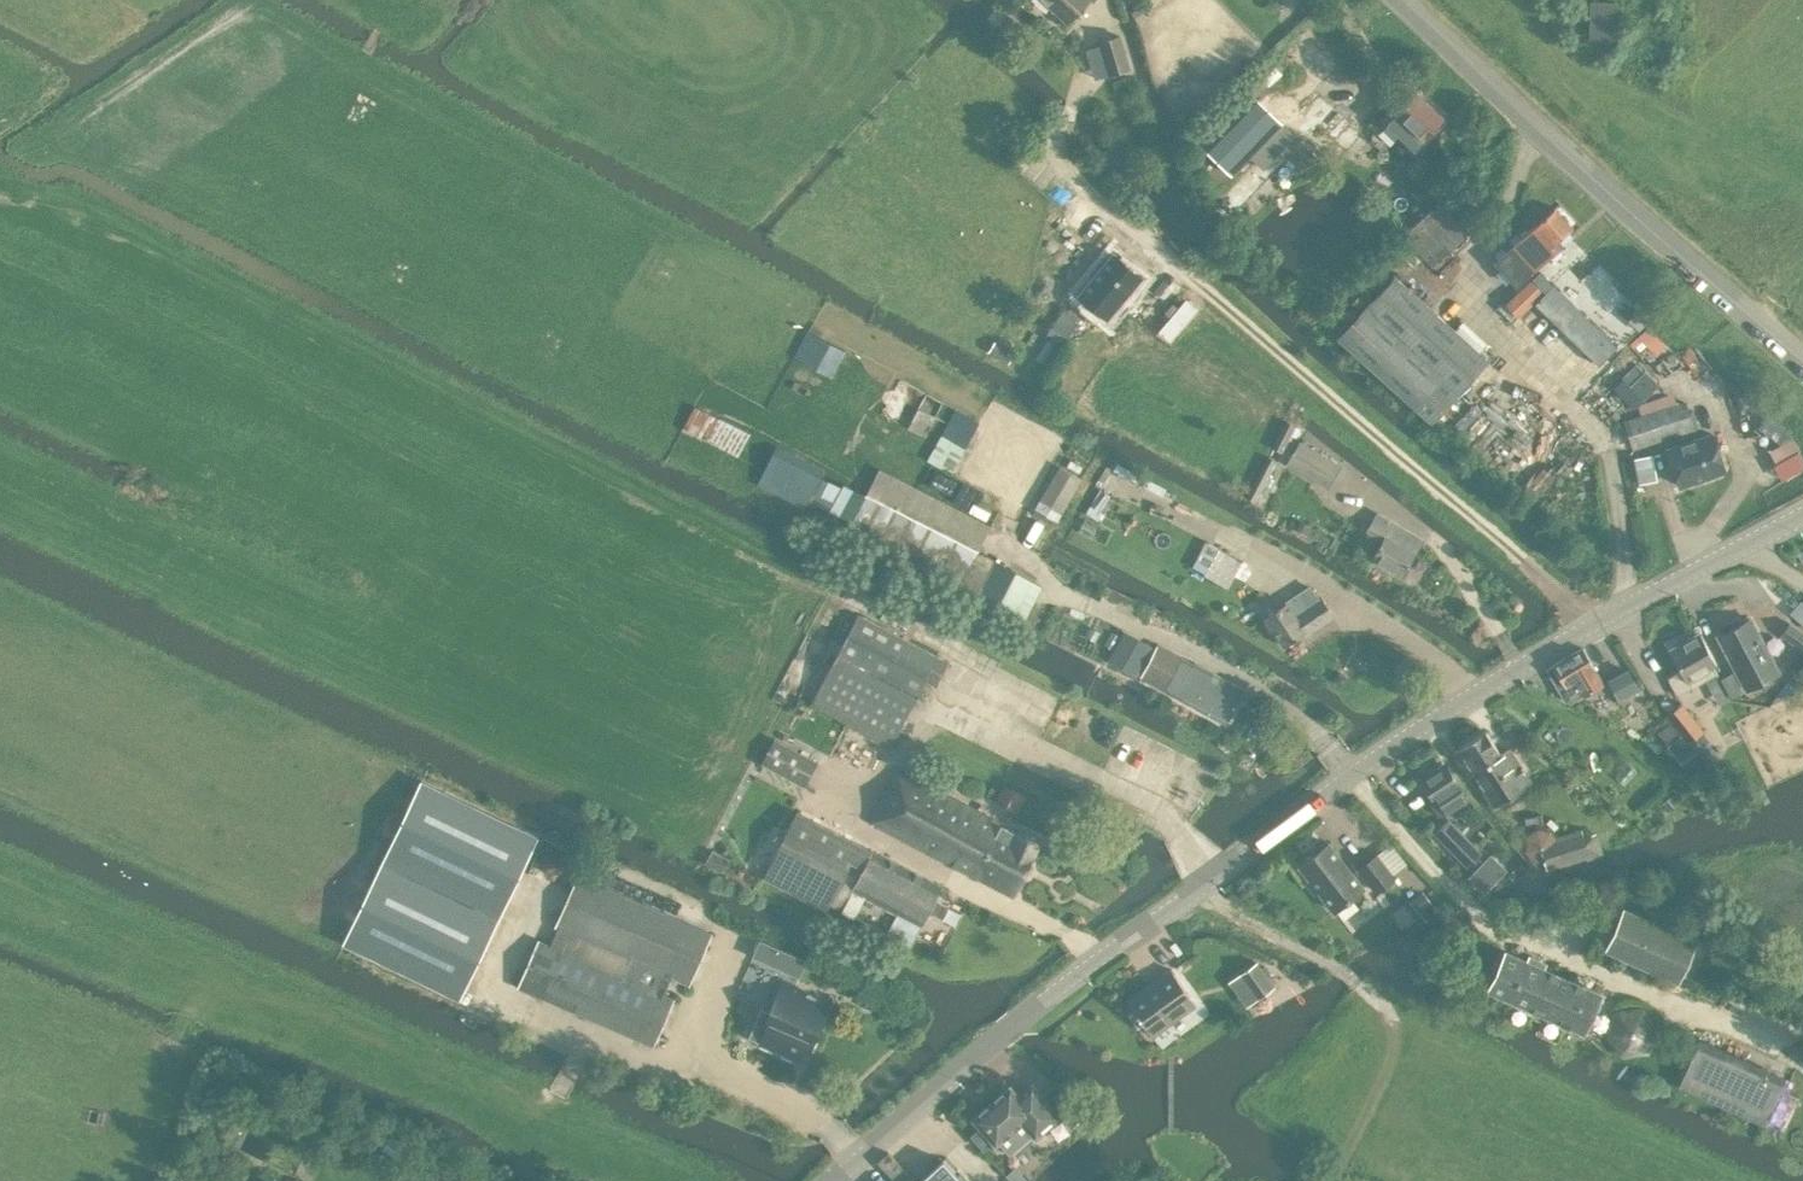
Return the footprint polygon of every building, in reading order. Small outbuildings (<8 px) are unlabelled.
[(1088,0),(1044,0),(1067,22),(1088,0)] [(1590,38),(1613,38),(1615,1),(1600,0),(1591,0),(1590,38)] [(1098,40),(1108,75),(1131,68),(1120,33),(1098,40)] [(1399,111),(1388,122),(1405,138),(1416,148),(1426,137),(1445,117),(1417,91),(1398,110),(1399,111)] [(1229,221),(1260,188),(1268,195),(1281,182),(1273,175),(1321,126),(1336,139),(1328,148),(1340,159),(1363,132),(1320,94),(1212,205),(1229,221)] [(1406,233),(1435,263),(1469,231),(1460,221),(1469,212),(1449,192),(1406,233)] [(1517,285),(1561,246),(1556,241),(1573,226),(1555,207),(1495,261),(1517,285)] [(1132,268),(1113,252),(1085,286),(1111,308),(1130,286),(1123,280),(1132,268)] [(1340,337),(1432,420),(1488,358),(1474,346),(1481,339),(1464,324),(1458,331),(1395,275),(1340,337)] [(1541,293),(1545,290),(1532,276),(1499,308),(1513,322),(1542,294),(1541,293)] [(1047,333),(1063,344),(1081,320),(1065,308),(1047,333)] [(810,330),(796,356),(832,375),(846,350),(810,330)] [(1624,377),(1615,386),(1636,407),(1659,384),(1645,369),(1644,370),(1636,362),(1622,376),(1624,377)] [(1685,399),(1624,419),(1633,448),(1694,428),(1685,399)] [(750,432),(695,403),(682,429),(704,441),(706,438),(738,455),(750,432)] [(942,434),(928,460),(952,472),(958,460),(979,420),(956,407),(942,434)] [(1287,420),(1273,447),(1282,452),(1291,434),(1296,436),(1301,427),(1287,420)] [(1713,433),(1667,449),(1679,485),(1725,470),(1713,433)] [(1327,487),(1340,464),(1301,441),(1288,463),(1327,487)] [(994,615),(995,614),(1021,627),(1043,584),(1016,571),(1016,570),(977,551),(991,524),(880,468),(875,477),(867,493),(845,483),(843,486),(821,475),(824,469),(778,445),(775,452),(760,482),(805,505),(808,499),(853,521),(845,537),(957,593),(955,596),(994,615)] [(1268,455),(1247,497),(1256,501),(1264,487),(1270,490),(1276,478),(1270,475),(1278,460),(1268,455)] [(1055,526),(1083,477),(1059,464),(1033,508),(1035,509),(1033,513),(1055,526)] [(1423,539),(1378,512),(1369,526),(1385,535),(1373,558),(1402,574),(1423,539)] [(1218,547),(1204,574),(1227,586),(1241,559),(1218,547)] [(1302,592),(1265,616),(1284,645),(1302,633),(1304,635),(1334,615),(1322,596),(1318,599),(1310,586),(1302,592)] [(838,658),(814,704),(891,746),(915,701),(925,680),(937,687),(950,661),(861,614),(855,624),(838,658)] [(1718,636),(1748,690),(1781,672),(1751,618),(1744,622),(1742,619),(1737,617),(1725,623),(1723,629),(1725,632),(1718,636)] [(1789,620),(1779,634),(1802,650),(1802,629),(1789,620)] [(1124,630),(1109,660),(1140,676),(1142,677),(1155,683),(1176,695),(1226,722),(1244,688),(1194,661),(1193,662),(1172,651),(1157,644),(1156,647),(1124,630)] [(1682,670),(1669,677),(1678,694),(1706,679),(1719,672),(1715,666),(1718,664),(1700,631),(1695,634),(1670,647),(1682,670)] [(1599,685),(1603,683),(1582,647),(1553,664),(1556,670),(1549,674),(1565,700),(1571,702),(1587,692),(1592,695),(1599,691),(1599,685)] [(1610,680),(1619,696),(1637,686),(1628,670),(1610,680)] [(1667,715),(1690,743),(1708,767),(1720,757),(1702,734),(1705,731),(1682,703),(1667,715)] [(761,763),(805,786),(818,760),(789,745),(793,737),(780,730),(776,738),(774,737),(761,763)] [(1454,751),(1470,775),(1472,774),(1493,806),(1531,781),(1510,749),(1502,754),(1486,730),(1454,751)] [(829,757),(842,777),(866,777),(877,755),(865,735),(841,736),(829,757)] [(1438,815),(1456,803),(1467,796),(1446,763),(1421,779),(1435,802),(1432,804),(1438,815)] [(954,863),(1014,894),(1040,839),(1020,829),(1018,833),(900,771),(873,821),(925,848),(954,863)] [(1500,816),(1493,822),(1531,864),(1534,861),(1531,858),(1535,854),(1527,845),(1536,836),(1530,830),(1541,820),(1524,802),(1504,820),(1500,816)] [(827,908),(829,904),(910,946),(941,885),(797,811),(763,875),(827,908)] [(1481,853),(1468,839),(1448,819),(1435,831),(1461,857),(1469,865),(1481,853)] [(1304,862),(1300,866),(1334,910),(1363,887),(1329,843),(1313,855),(1309,855),(1305,859),(1304,862)] [(1376,851),(1356,867),(1376,893),(1378,892),(1396,877),(1378,854),(1376,851)] [(711,933),(579,875),(557,926),(630,959),(622,976),(540,940),(519,986),(653,1045),(673,998),(664,994),(672,976),(689,984),(711,933)] [(1697,941),(1623,907),(1604,950),(1677,984),(1697,941)] [(1488,991),(1513,1002),(1535,1011),(1582,1033),(1600,993),(1506,951),(1488,991)] [(1259,959),(1240,971),(1246,979),(1258,998),(1277,985),(1265,967),(1259,959)] [(1171,968),(1127,1000),(1152,1035),(1196,1003),(1171,968)] [(761,1007),(748,1036),(798,1059),(803,1048),(806,1049),(827,1001),(817,996),(814,1002),(783,989),(772,1012),(761,1007)] [(1604,1035),(1621,1057),(1648,1053),(1659,1028),(1642,1006),(1615,1010),(1604,1035)] [(1780,1083),(1698,1046),(1680,1085),(1763,1122),(1780,1083)] [(981,1126),(972,1134),(985,1149),(994,1141),(996,1143),(998,1141),(1010,1154),(1033,1133),(1035,1135),(1059,1115),(1073,1102),(1055,1081),(1041,1094),(1032,1084),(1018,1095),(1010,1086),(973,1117),(981,1126)] [(942,1158),(917,1180),(962,1180),(942,1158)]
